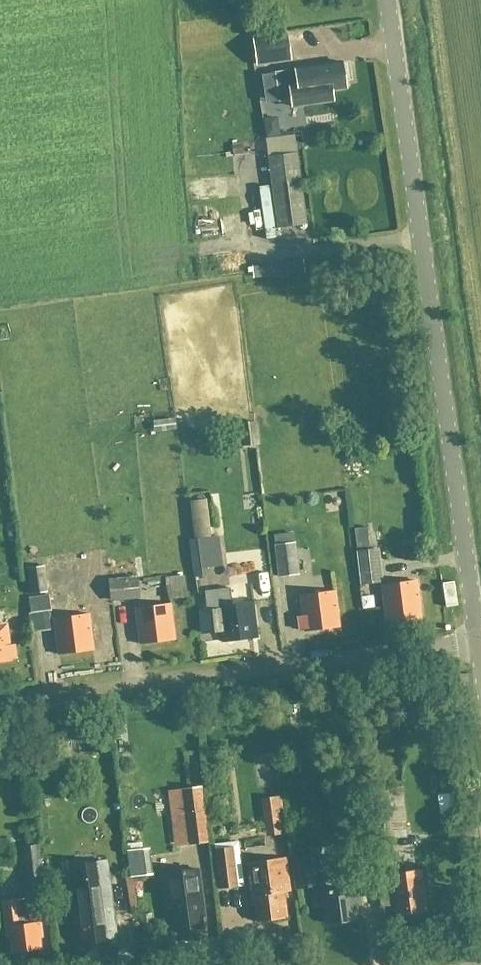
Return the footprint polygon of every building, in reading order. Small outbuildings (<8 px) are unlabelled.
[(253,41),(257,66),(290,61),(286,36),(253,41)] [(341,62),(294,70),(294,71),(274,74),(279,102),(290,100),(292,107),(332,101),(330,91),(345,89),(343,77),(346,77),(344,65),(341,66),(341,62)] [(307,221),(305,221),(296,153),(267,157),(277,228),(307,224),(307,221)] [(217,240),(239,239),(238,227),(216,228),(217,240)] [(302,258),(279,261),(280,272),(303,269),(302,258)] [(191,498),(195,536),(212,534),(208,496),(191,498)] [(355,550),(369,547),(366,527),(353,529),(355,550)] [(221,554),(220,537),(188,539),(193,578),(208,576),(207,557),(221,554)] [(274,545),(277,577),(299,574),(295,542),(274,545)] [(378,548),(356,551),(359,587),(382,582),(378,548)] [(120,566),(108,567),(110,602),(139,598),(135,557),(120,558),(120,566)] [(25,571),(29,596),(47,593),(43,568),(25,571)] [(164,577),(167,599),(186,598),(182,575),(164,577)] [(382,585),(386,621),(419,617),(415,581),(382,585)] [(204,633),(221,630),(223,641),(256,637),(251,601),(231,604),(229,588),(216,590),(204,592),(206,610),(201,611),(204,633)] [(333,591),(299,595),(302,616),(298,617),(299,629),(304,629),(304,631),(338,627),(333,591)] [(51,611),(49,595),(28,598),(30,614),(51,611)] [(169,604),(135,608),(139,644),(173,640),(169,604)] [(53,618),(55,630),(58,654),(92,650),(87,614),(53,618)] [(6,631),(6,625),(4,625),(0,626),(0,662),(10,661),(9,658),(15,657),(14,644),(8,644),(6,631)] [(402,786),(371,789),(375,868),(396,866),(393,839),(406,837),(402,786)] [(267,802),(270,836),(285,835),(282,800),(267,802)] [(204,812),(184,814),(188,846),(208,843),(204,812)] [(364,846),(362,829),(349,831),(351,848),(364,846)] [(44,883),(40,846),(21,848),(25,886),(44,883)] [(232,848),(214,850),(219,890),(237,888),(232,848)] [(155,876),(154,850),(133,851),(135,878),(155,876)] [(291,858),(295,890),(319,887),(315,855),(291,858)] [(253,896),(257,922),(284,918),(282,907),(285,907),(283,892),(289,891),(285,859),(246,864),(250,896),(253,896)] [(202,928),(200,917),(203,916),(197,869),(163,874),(169,912),(172,911),(175,932),(202,928)] [(390,879),(378,881),(381,906),(393,905),(394,916),(422,912),(420,896),(423,896),(420,871),(389,875),(390,879)] [(326,894),(318,895),(320,908),(323,908),(325,925),(359,920),(355,890),(330,893),(330,890),(325,891),(326,894)] [(2,901),(6,933),(9,932),(11,953),(38,950),(37,938),(40,938),(38,922),(30,923),(27,899),(2,901)] [(112,909),(82,913),(74,913),(76,930),(79,929),(81,945),(115,941),(112,909)]
